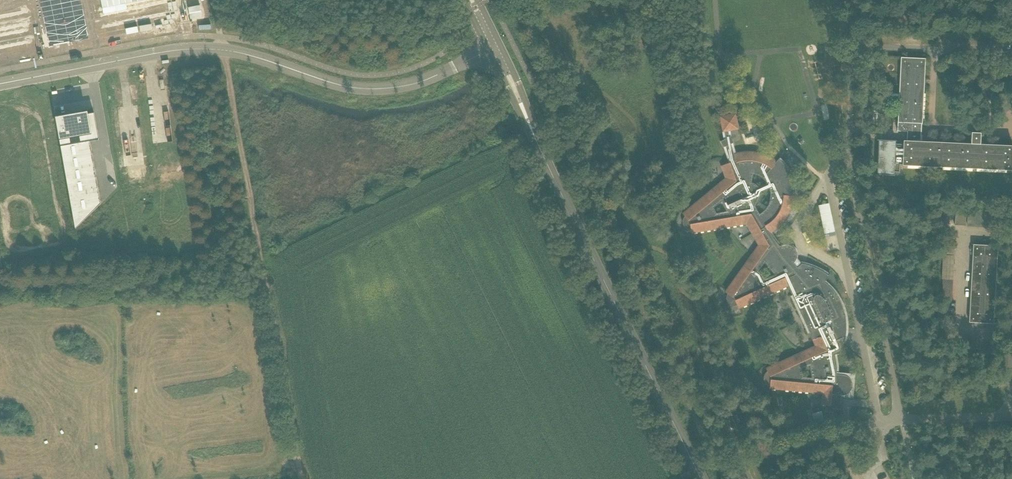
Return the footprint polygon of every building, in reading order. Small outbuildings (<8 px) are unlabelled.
[(41,7),(49,47),(89,39),(87,29),(81,0),(79,0),(41,7)] [(104,27),(173,14),(170,0),(99,0),(104,27)] [(200,5),(188,7),(189,9),(190,19),(202,17),(201,13),(200,5)] [(0,17),(0,47),(27,41),(22,13),(0,17)] [(980,138),(981,132),(971,132),(971,144),(920,141),(921,124),(922,123),(925,58),(901,57),(897,131),(907,132),(906,141),(903,140),(903,143),(896,143),(896,140),(877,139),(877,140),(878,140),(877,174),(875,173),(875,174),(894,176),(894,175),(893,174),(893,172),(899,172),(900,165),(1011,170),(1011,161),(1011,146),(980,144),(980,138)] [(66,114),(55,116),(75,229),(101,204),(90,140),(97,139),(92,112),(66,117),(66,114)] [(723,132),(724,131),(726,139),(722,141),(720,141),(723,147),(725,146),(729,156),(731,162),(723,165),(721,166),(725,178),(712,189),(683,213),(690,222),(692,233),(729,226),(746,224),(753,235),(754,234),(760,243),(751,255),(726,290),(725,292),(729,294),(728,296),(727,298),(728,300),(729,302),(731,304),(733,305),(735,305),(737,304),(739,308),(774,292),(788,286),(815,346),(800,352),(766,368),(771,378),(770,388),(822,393),(822,395),(822,402),(821,404),(825,404),(825,411),(832,412),(833,409),(840,409),(841,399),(839,399),(840,395),(841,395),(842,395),(843,395),(844,395),(845,395),(845,394),(846,394),(847,394),(848,393),(849,392),(850,391),(851,390),(851,389),(851,388),(852,388),(852,387),(852,386),(852,385),(852,384),(852,383),(852,382),(851,381),(851,380),(850,379),(849,378),(849,377),(848,377),(848,376),(847,376),(846,376),(846,375),(845,375),(844,375),(843,375),(839,374),(839,376),(836,376),(836,372),(836,370),(836,367),(836,365),(835,355),(838,354),(838,355),(839,353),(840,352),(841,351),(841,349),(842,348),(842,346),(843,345),(843,343),(844,342),(844,340),(845,339),(845,337),(845,336),(846,334),(846,333),(846,331),(846,330),(846,328),(846,327),(846,325),(846,324),(846,322),(846,321),(846,319),(845,318),(845,316),(845,315),(844,313),(844,312),(844,310),(843,309),(843,307),(842,306),(842,304),(841,303),(840,302),(840,300),(839,299),(838,298),(837,296),(836,295),(836,294),(835,293),(834,291),(833,290),(832,289),(831,288),(830,287),(829,286),(828,285),(826,284),(825,283),(824,282),(830,274),(829,274),(828,275),(827,274),(826,273),(824,273),(823,272),(822,271),(820,270),(819,269),(817,269),(816,268),(814,267),(813,267),(811,266),(810,266),(808,265),(807,265),(805,264),(803,264),(802,264),(796,257),(797,256),(797,255),(797,254),(797,253),(796,253),(796,252),(796,251),(794,251),(791,247),(791,246),(791,245),(790,245),(789,245),(789,244),(788,244),(787,244),(786,244),(785,244),(784,244),(783,244),(782,245),(781,245),(780,246),(779,246),(778,244),(773,238),(773,237),(771,235),(770,233),(771,232),(772,232),(773,231),(774,230),(775,229),(776,228),(777,228),(778,227),(779,226),(780,225),(781,224),(782,223),(783,222),(784,221),(784,220),(785,218),(786,217),(787,216),(787,215),(788,214),(788,213),(789,211),(789,210),(790,209),(790,208),(790,206),(791,205),(791,204),(791,202),(792,201),(792,200),(792,199),(792,197),(792,196),(797,196),(797,195),(795,195),(795,194),(795,192),(795,191),(795,190),(795,188),(794,187),(794,186),(794,184),(794,183),(793,181),(793,180),(792,179),(792,178),(791,176),(791,175),(790,174),(789,172),(789,171),(788,170),(787,169),(786,168),(786,167),(785,165),(784,164),(783,163),(782,162),(781,161),(780,160),(779,159),(780,158),(776,162),(775,161),(774,160),(773,159),(772,158),(771,158),(770,157),(769,156),(767,156),(766,155),(765,155),(764,154),(762,154),(761,153),(760,153),(759,153),(757,152),(756,152),(755,152),(753,152),(752,152),(751,151),(749,151),(748,151),(747,151),(745,152),(744,152),(743,152),(741,152),(740,152),(739,152),(738,153),(736,153),(735,154),(734,154),(731,144),(733,143),(731,136),(729,137),(728,131),(738,129),(735,114),(725,115),(720,116),(723,132)] [(829,203),(818,206),(824,232),(833,231),(834,230),(829,203)] [(955,214),(955,225),(965,225),(966,210),(956,210),(955,214)] [(969,210),(967,225),(990,227),(991,211),(969,210)] [(997,246),(995,246),(973,244),(969,322),(993,323),(997,246)] [(954,298),(954,255),(942,254),(942,298),(954,298)] [(729,412),(720,416),(722,421),(725,420),(730,431),(737,428),(729,412)]
